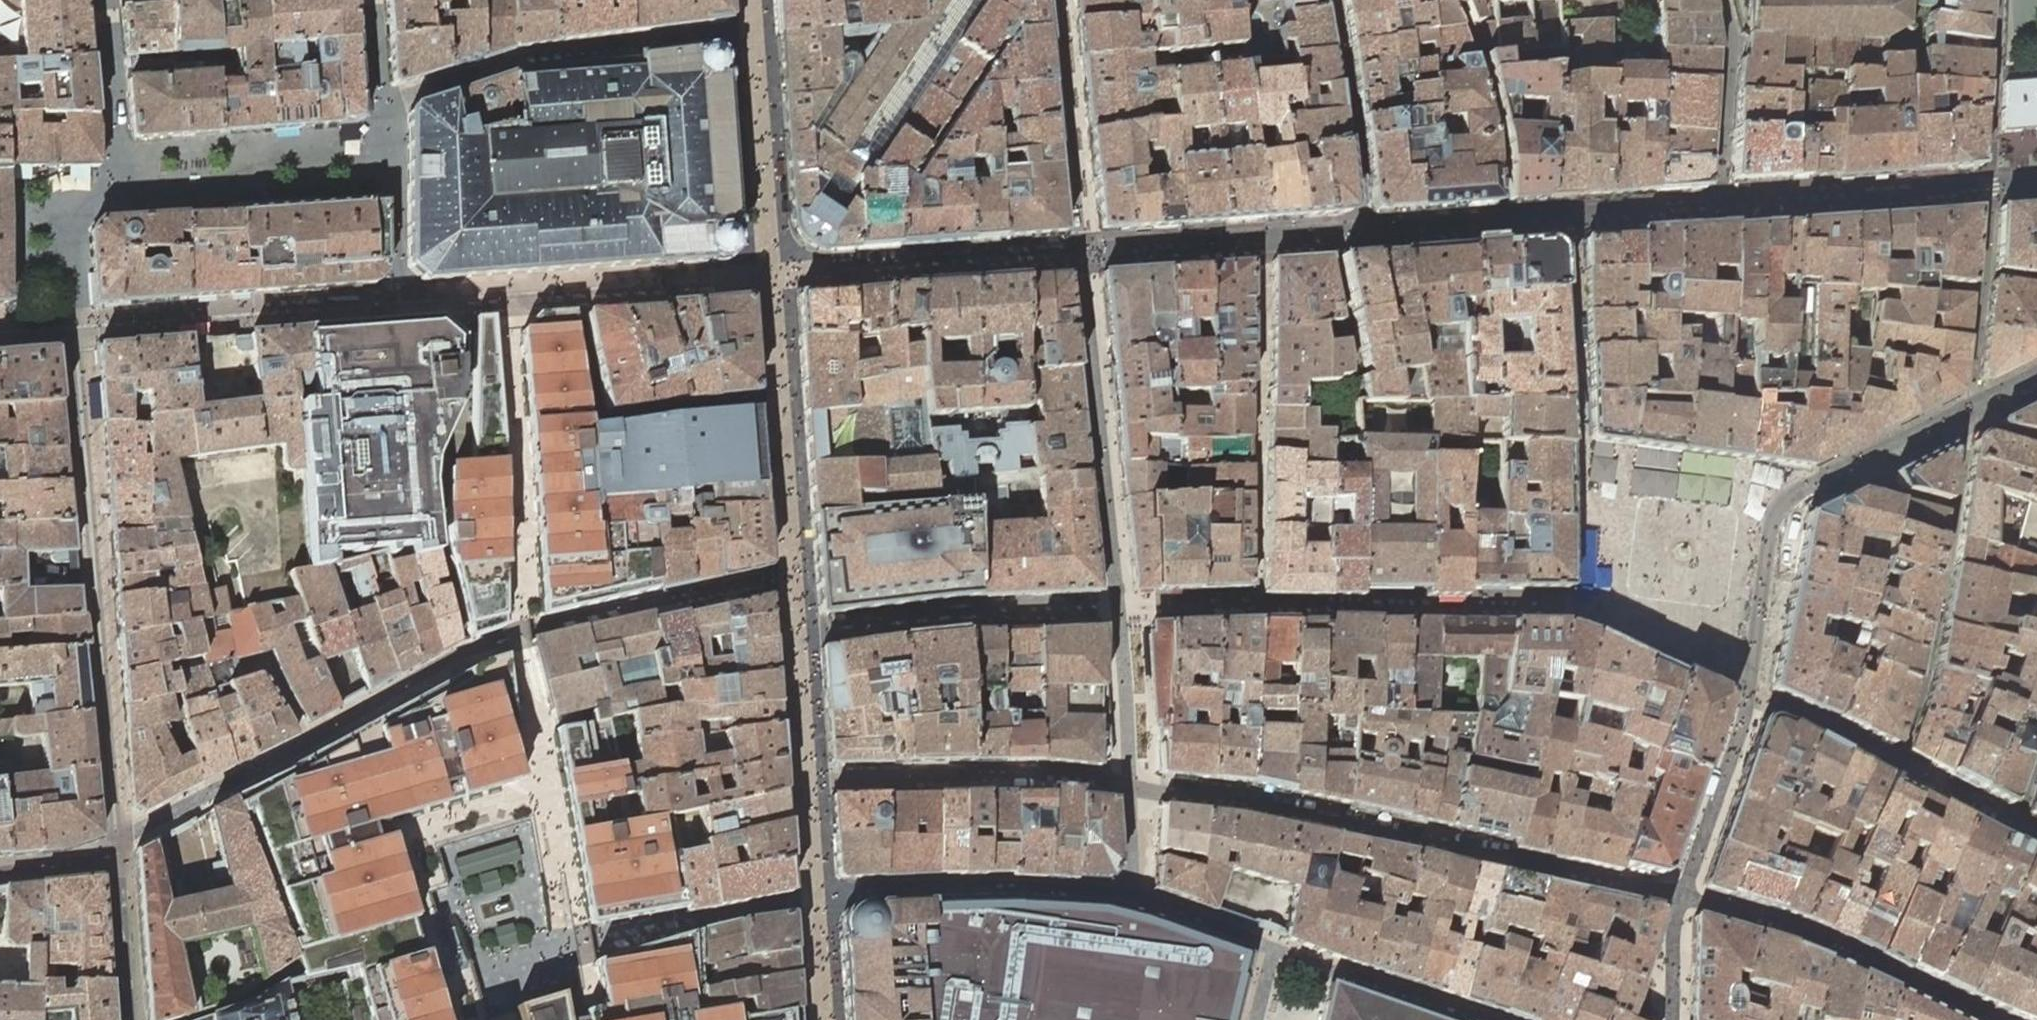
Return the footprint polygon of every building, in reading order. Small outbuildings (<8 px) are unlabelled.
[(23,26),(23,31),(87,27),(85,0),(0,0),(0,28),(23,26)] [(173,66),(175,66),(192,65),(192,52),(237,48),(238,75),(268,74),(272,73),(270,48),(267,48),(264,0),(242,0),(219,2),(219,0),(169,0),(169,1),(169,2),(169,3),(169,5),(173,66)] [(270,48),(300,45),(311,44),(312,54),(313,69),(332,67),(337,123),(360,121),(361,119),(353,0),(264,0),(267,48),(270,48)] [(387,37),(427,35),(427,20),(442,19),(441,0),(438,0),(432,0),(385,0),(387,37)] [(442,19),(444,70),(482,59),(479,0),(441,0),(442,19)] [(482,59),(513,49),(512,0),(479,0),(482,59)] [(553,44),(551,0),(512,0),(513,49),(553,44)] [(553,44),(589,39),(626,35),(624,0),(551,0),(553,44)] [(626,35),(725,23),(728,18),(727,0),(624,0),(626,35)] [(777,37),(835,29),(836,35),(919,25),(917,0),(774,0),(777,37)] [(919,25),(836,35),(835,29),(777,37),(782,100),(790,216),(790,221),(791,227),(793,233),(798,242),(803,246),(808,249),(817,252),(895,246),(895,191),(897,191),(905,179),(997,41),(1003,45),(936,146),(961,143),(960,137),(994,134),(994,128),(1010,126),(1051,120),(1039,0),(982,0),(953,44),(866,172),(841,156),(947,0),(917,0),(919,25)] [(1077,21),(1148,17),(1147,0),(1075,0),(1077,21)] [(1148,17),(1151,53),(1167,51),(1167,53),(1193,49),(1189,0),(1147,0),(1148,17)] [(1193,49),(1202,49),(1236,44),(1232,4),(1232,0),(1189,0),(1193,49)] [(1236,44),(1239,63),(1239,64),(1259,62),(1281,60),(1281,55),(1280,43),(1280,42),(1279,29),(1288,28),(1287,14),(1323,8),(1322,0),(1232,0),(1232,4),(1236,44)] [(1346,18),(1379,12),(1380,16),(1410,11),(1408,0),(1342,0),(1346,18)] [(1460,30),(1471,28),(1466,14),(1457,14),(1453,15),(1449,5),(1447,5),(1447,0),(1408,0),(1410,11),(1427,8),(1430,32),(1457,28),(1458,30),(1460,30)] [(1471,28),(1494,25),(1493,17),(1482,18),(1481,3),(1489,2),(1489,13),(1493,12),(1492,4),(1492,0),(1462,0),(1462,5),(1466,14),(1471,28)] [(1494,25),(1496,56),(1520,53),(1530,52),(1528,20),(1503,22),(1502,7),(1511,7),(1510,2),(1526,2),(1526,0),(1492,0),(1492,4),(1493,12),(1493,17),(1494,25)] [(1526,2),(1528,20),(1530,52),(1550,50),(1561,49),(1560,36),(1559,24),(1557,0),(1526,0),(1526,2)] [(1559,24),(1603,21),(1608,21),(1636,20),(1634,0),(1557,0),(1559,24)] [(1636,20),(1644,19),(1643,0),(1634,0),(1636,20)] [(1659,18),(1671,18),(1712,15),(1710,0),(1670,0),(1670,4),(1664,4),(1664,0),(1658,0),(1658,4),(1659,18)] [(1749,1),(1747,27),(1747,32),(1745,30),(1741,34),(1745,39),(1746,35),(1778,37),(1787,38),(1805,39),(1803,72),(1803,75),(1806,75),(1808,75),(1808,69),(1821,70),(1821,75),(1826,76),(1827,71),(1841,71),(1844,71),(1844,77),(1849,77),(1849,71),(1871,73),(1874,77),(1878,73),(1879,58),(1881,58),(1882,39),(1901,29),(1908,34),(1912,28),(1905,24),(1906,6),(1937,8),(1938,0),(1750,0),(1749,1)] [(1937,8),(1942,8),(1942,16),(1941,17),(1947,18),(1985,23),(1986,1),(1966,0),(1938,0),(1937,8)] [(121,10),(126,70),(173,66),(169,5),(136,7),(129,8),(121,8),(121,10)] [(1281,55),(1281,60),(1290,60),(1290,56),(1330,51),(1323,8),(1287,14),(1288,28),(1279,29),(1280,42),(1280,43),(1281,55)] [(1428,32),(1430,32),(1427,8),(1410,11),(1380,16),(1379,12),(1346,18),(1349,45),(1387,41),(1387,38),(1395,37),(1405,36),(1428,32)] [(1941,17),(1942,16),(1929,14),(1925,37),(1902,38),(1882,39),(1881,58),(1903,58),(1922,58),(1921,71),(1920,82),(1935,82),(1983,88),(1984,57),(1927,51),(1928,37),(1942,38),(1985,44),(1985,23),(1947,18),(1941,17)] [(1658,28),(1658,47),(1658,50),(1658,51),(1715,52),(1718,52),(1717,47),(1712,15),(1671,18),(1659,18),(1650,19),(1649,28),(1658,28)] [(1077,21),(1080,56),(1145,53),(1151,53),(1148,17),(1077,21)] [(427,35),(387,37),(391,85),(394,86),(444,70),(442,19),(427,20),(427,35)] [(1561,49),(1550,50),(1553,68),(1552,80),(1544,200),(1559,199),(1574,198),(1578,77),(1607,77),(1607,70),(1608,61),(1608,47),(1608,21),(1603,21),(1559,24),(1560,36),(1561,49)] [(1460,30),(1468,59),(1473,79),(1479,78),(1484,76),(1501,140),(1505,203),(1525,201),(1544,200),(1552,80),(1553,68),(1550,50),(1530,52),(1520,53),(1496,56),(1494,25),(1471,28),(1460,30)] [(0,28),(0,63),(25,62),(25,64),(90,59),(87,27),(23,31),(23,26),(0,28)] [(1428,61),(1428,64),(1433,64),(1448,62),(1468,59),(1460,30),(1458,30),(1457,28),(1430,32),(1428,32),(1405,36),(1395,37),(1387,38),(1387,41),(1349,45),(1352,72),(1407,64),(1405,49),(1428,45),(1428,61)] [(1746,35),(1745,39),(1743,59),(1794,62),(1794,72),(1803,72),(1805,39),(1787,38),(1778,37),(1746,35)] [(311,44),(300,45),(300,55),(312,54),(311,44)] [(1213,156),(1220,224),(1240,222),(1261,220),(1251,152),(1248,127),(1239,64),(1239,63),(1236,44),(1202,49),(1204,68),(1204,71),(1210,131),(1213,156)] [(268,74),(272,128),(311,125),(307,69),(301,70),(300,55),(300,45),(270,48),(272,73),(268,74)] [(717,261),(716,261),(717,262),(726,263),(730,262),(736,258),(743,250),(748,239),(736,66),(731,59),(726,54),(716,48),(711,47),(707,47),(702,48),(701,49),(702,49),(704,49),(705,49),(707,49),(708,49),(710,49),(711,49),(713,50),(714,51),(716,51),(717,52),(718,53),(719,54),(721,55),(722,56),(723,58),(723,59),(724,60),(724,61),(725,62),(725,63),(726,64),(726,66),(726,67),(726,68),(738,240),(738,241),(738,243),(738,245),(737,246),(737,248),(736,250),(736,251),(735,253),(734,254),(733,255),(732,256),(731,257),(730,258),(729,258),(728,259),(727,259),(726,260),(725,260),(724,260),(722,261),(721,261),(720,261),(718,261),(717,261)] [(1619,47),(1608,47),(1608,61),(1607,70),(1607,77),(1605,103),(1604,127),(1617,127),(1633,128),(1630,194),(1642,193),(1654,192),(1656,160),(1656,143),(1657,134),(1657,130),(1658,104),(1658,94),(1658,79),(1658,71),(1647,70),(1647,57),(1647,50),(1658,50),(1658,47),(1647,47),(1639,47),(1619,47)] [(453,127),(449,96),(412,108),(408,114),(407,200),(407,266),(423,281),(650,264),(707,260),(710,260),(713,260),(714,261),(716,261),(717,261),(718,261),(720,261),(721,261),(722,261),(724,260),(725,260),(726,260),(727,259),(728,259),(729,258),(730,258),(731,257),(732,256),(733,255),(734,254),(735,253),(736,251),(736,250),(737,248),(737,246),(738,245),(738,243),(738,241),(738,240),(726,68),(726,67),(726,66),(726,64),(725,63),(725,62),(724,61),(724,60),(723,59),(723,58),(722,56),(721,55),(719,54),(718,53),(717,52),(716,51),(714,51),(713,50),(711,49),(710,49),(708,49),(707,49),(705,49),(704,49),(702,49),(701,49),(699,50),(698,50),(695,52),(692,52),(636,59),(512,75),(515,118),(466,135),(465,124),(453,127)] [(1080,56),(1087,132),(1145,124),(1151,124),(1171,124),(1169,102),(1168,76),(1168,73),(1167,53),(1167,51),(1151,53),(1145,53),(1080,56)] [(1336,86),(1330,51),(1290,56),(1290,60),(1292,72),(1293,91),(1309,89),(1325,87),(1336,86)] [(1715,52),(1658,51),(1658,71),(1658,79),(1665,79),(1713,81),(1715,52)] [(1903,58),(1881,58),(1879,58),(1878,73),(1874,77),(1871,73),(1849,71),(1849,77),(1844,77),(1844,71),(1841,71),(1827,71),(1826,76),(1821,75),(1821,70),(1808,69),(1808,75),(1806,75),(1805,80),(1804,100),(1803,114),(1818,114),(1826,114),(1839,113),(1834,179),(1849,178),(1871,176),(1907,173),(1906,123),(1904,82),(1920,82),(1921,71),(1922,58),(1903,58)] [(0,63),(0,116),(5,116),(18,115),(95,116),(92,87),(90,59),(25,64),(25,62),(0,63)] [(1411,173),(1413,209),(1433,208),(1474,205),(1495,203),(1489,141),(1473,79),(1468,59),(1448,62),(1433,64),(1428,64),(1428,80),(1428,86),(1430,86),(1430,112),(1430,120),(1431,133),(1431,149),(1410,152),(1411,173)] [(1794,62),(1743,59),(1740,59),(1736,93),(1792,99),(1804,100),(1805,80),(1806,75),(1803,75),(1803,72),(1794,72),(1794,62)] [(1251,152),(1261,220),(1279,219),(1297,218),(1290,175),(1284,176),(1281,154),(1283,153),(1277,119),(1275,119),(1274,109),(1294,108),(1293,91),(1292,72),(1290,60),(1281,60),(1259,62),(1239,64),(1248,127),(1251,152)] [(1355,96),(1357,95),(1384,91),(1402,89),(1428,86),(1428,80),(1428,64),(1428,61),(1407,64),(1352,72),(1355,96)] [(175,66),(180,136),(218,133),(216,84),(216,77),(216,75),(213,75),(212,63),(192,65),(175,66)] [(173,66),(126,70),(125,70),(130,137),(135,141),(180,137),(180,136),(175,66),(173,66)] [(307,69),(311,125),(337,123),(332,67),(313,69),(307,69)] [(1174,182),(1177,227),(1194,225),(1212,224),(1220,224),(1213,156),(1210,131),(1204,71),(1168,76),(1169,102),(1171,124),(1174,182)] [(216,84),(218,133),(272,128),(268,74),(238,75),(239,83),(222,84),(216,84)] [(239,83),(238,75),(222,76),(222,84),(239,83)] [(512,75),(449,96),(453,127),(465,124),(466,135),(515,118),(512,75)] [(1578,77),(1574,198),(1587,197),(1601,196),(1604,140),(1604,130),(1604,127),(1605,103),(1607,77),(1578,77)] [(1665,79),(1658,79),(1658,94),(1658,104),(1657,130),(1657,134),(1667,134),(1709,136),(1713,81),(1665,79)] [(2002,84),(2000,130),(2036,128),(2036,81),(2002,84)] [(1935,82),(1920,82),(1904,82),(1906,123),(1907,173),(1925,172),(1942,171),(1938,122),(1938,120),(1937,101),(1936,100),(1935,82)] [(1983,88),(1935,82),(1936,100),(1937,101),(1938,120),(1940,117),(1941,116),(1942,115),(1943,115),(1944,114),(1945,114),(1946,114),(1946,113),(1947,113),(1982,111),(1983,88)] [(1342,142),(1336,86),(1325,87),(1309,89),(1293,91),(1294,108),(1295,118),(1277,119),(1283,153),(1293,151),(1299,150),(1308,148),(1342,142)] [(1357,95),(1359,120),(1430,112),(1430,86),(1428,86),(1402,89),(1384,91),(1357,95)] [(1803,114),(1804,100),(1792,99),(1736,93),(1733,130),(1768,130),(1779,131),(1788,132),(1791,133),(1802,134),(1803,114)] [(1938,122),(1942,171),(1959,169),(1974,168),(1977,168),(1978,167),(1978,166),(1982,111),(1947,113),(1946,113),(1946,114),(1945,114),(1944,114),(1943,115),(1942,115),(1941,116),(1940,117),(1938,120),(1938,122)] [(1430,112),(1359,120),(1361,141),(1368,206),(1374,212),(1394,210),(1413,209),(1411,173),(1410,152),(1431,149),(1431,133),(1430,120),(1430,112)] [(1818,114),(1803,114),(1802,134),(1808,134),(1807,176),(1805,177),(1805,181),(1820,180),(1834,179),(1839,113),(1826,114),(1818,114)] [(5,116),(6,168),(99,167),(98,130),(95,116),(18,115),(5,116)] [(1054,148),(1051,120),(1010,126),(994,128),(994,134),(994,136),(995,158),(1013,155),(1054,148)] [(1087,132),(1092,179),(1121,174),(1136,172),(1148,170),(1147,152),(1146,145),(1145,124),(1087,132)] [(1149,185),(1151,228),(1164,228),(1177,227),(1174,182),(1171,124),(1151,124),(1145,124),(1146,145),(1147,152),(1148,170),(1149,185)] [(1617,127),(1604,127),(1604,130),(1604,140),(1601,196),(1615,195),(1630,194),(1633,128),(1617,127)] [(1768,130),(1733,130),(1729,181),(1730,181),(1730,182),(1731,182),(1745,181),(1768,179),(1773,179),(1788,178),(1788,132),(1779,131),(1768,130)] [(1788,132),(1788,178),(1796,178),(1805,177),(1807,176),(1808,134),(1802,134),(1791,133),(1788,132)] [(967,205),(967,241),(982,240),(998,239),(997,206),(996,189),(995,174),(995,158),(994,136),(994,134),(960,137),(961,143),(963,163),(965,183),(965,188),(967,205)] [(1667,134),(1657,134),(1656,143),(1656,160),(1707,162),(1709,136),(1667,134)] [(1349,207),(1342,142),(1308,148),(1310,166),(1316,166),(1324,216),(1334,215),(1343,214),(1349,207)] [(904,194),(904,246),(936,244),(967,241),(967,205),(965,188),(965,183),(963,163),(961,143),(936,146),(911,183),(904,194)] [(997,206),(998,239),(1030,236),(1062,234),(1057,180),(1054,148),(1013,155),(995,158),(995,174),(996,189),(997,206)] [(1290,175),(1297,218),(1311,217),(1324,216),(1316,166),(1310,166),(1296,169),(1294,157),(1300,156),(1299,150),(1293,151),(1283,153),(1281,154),(1284,176),(1290,175)] [(1656,160),(1654,192),(1679,190),(1704,189),(1705,188),(1706,187),(1707,162),(1656,160)] [(1121,174),(1127,230),(1139,229),(1151,228),(1149,185),(1148,170),(1136,172),(1121,174)] [(1114,231),(1127,230),(1121,174),(1092,179),(1097,231),(1098,232),(1114,231)] [(895,191),(895,246),(897,246),(900,246),(904,246),(904,194),(911,183),(905,179),(897,191),(895,191)] [(254,253),(253,274),(385,263),(384,202),(383,202),(374,203),(248,211),(239,212),(241,253),(243,253),(254,253)] [(2036,205),(2016,207),(1999,208),(1995,271),(2036,275),(2036,205)] [(1931,295),(1969,299),(1969,298),(1932,294),(1932,282),(1970,286),(1976,209),(1950,211),(1924,213),(1904,215),(1905,293),(1931,295)] [(186,254),(241,253),(239,212),(186,215),(186,250),(186,254)] [(186,250),(186,215),(132,219),(100,221),(90,232),(95,307),(116,305),(123,250),(186,250)] [(1876,290),(1893,292),(1905,293),(1904,215),(1890,216),(1876,217),(1876,290)] [(1857,380),(1879,385),(1883,357),(1863,353),(1869,326),(1873,326),(1876,305),(1876,290),(1876,217),(1862,218),(1848,219),(1846,288),(1845,313),(1838,313),(1835,396),(1843,396),(1854,397),(1857,380)] [(1818,396),(1835,396),(1838,313),(1845,313),(1846,288),(1848,219),(1821,221),(1793,223),(1791,278),(1791,280),(1790,303),(1786,360),(1786,363),(1784,395),(1798,394),(1818,396)] [(1791,278),(1793,223),(1785,223),(1777,224),(1774,277),(1791,278)] [(1669,314),(1669,317),(1668,328),(1673,329),(1675,314),(1714,317),(1711,351),(1724,353),(1727,318),(1730,282),(1732,228),(1734,227),(1734,224),(1703,226),(1672,228),(1669,314)] [(1782,395),(1784,395),(1786,363),(1786,360),(1790,303),(1791,280),(1791,278),(1774,277),(1777,224),(1767,225),(1757,226),(1753,283),(1752,302),(1751,310),(1751,352),(1751,360),(1751,365),(1750,392),(1750,396),(1752,396),(1765,396),(1782,395)] [(1744,227),(1734,227),(1732,228),(1730,282),(1727,318),(1724,353),(1723,363),(1732,364),(1739,364),(1751,365),(1751,360),(1751,352),(1751,310),(1752,302),(1753,283),(1757,226),(1744,227)] [(1640,297),(1639,315),(1669,317),(1669,314),(1672,228),(1655,229),(1638,230),(1637,235),(1639,235),(1639,270),(1640,287),(1640,297)] [(1609,270),(1639,270),(1639,235),(1637,235),(1623,236),(1609,237),(1609,270)] [(0,236),(0,303),(9,303),(8,236),(0,236)] [(1584,270),(1609,270),(1609,237),(1597,238),(1586,239),(1585,239),(1584,239),(1584,240),(1583,240),(1583,241),(1583,242),(1583,256),(1584,270)] [(1473,298),(1477,298),(1510,295),(1558,290),(1556,254),(1556,253),(1555,252),(1555,251),(1555,250),(1554,249),(1553,248),(1552,247),(1551,246),(1550,246),(1550,245),(1549,244),(1548,244),(1547,243),(1546,243),(1545,242),(1544,242),(1543,242),(1534,242),(1507,245),(1506,245),(1488,246),(1470,247),(1473,298)] [(1420,370),(1425,401),(1463,400),(1461,350),(1460,325),(1478,323),(1477,298),(1473,298),(1470,247),(1435,250),(1400,252),(1412,328),(1417,353),(1420,370)] [(186,299),(186,254),(186,250),(123,250),(116,305),(186,299)] [(1395,373),(1420,370),(1417,353),(1412,328),(1400,252),(1384,253),(1369,254),(1380,303),(1381,306),(1382,310),(1382,313),(1393,312),(1395,322),(1383,324),(1384,326),(1379,327),(1383,351),(1386,374),(1395,373)] [(253,294),(253,274),(254,253),(243,253),(241,253),(186,254),(186,299),(253,294)] [(1367,375),(1362,376),(1364,401),(1364,402),(1399,401),(1425,401),(1420,370),(1395,373),(1386,374),(1383,351),(1379,327),(1384,326),(1383,324),(1382,313),(1382,310),(1381,306),(1380,303),(1369,254),(1354,255),(1338,257),(1351,315),(1355,331),(1355,334),(1361,354),(1367,375)] [(1340,322),(1327,257),(1313,258),(1285,260),(1272,261),(1272,329),(1317,324),(1340,322)] [(385,263),(253,274),(253,294),(375,284),(386,272),(385,263)] [(1209,386),(1250,384),(1250,265),(1250,264),(1250,263),(1249,263),(1248,263),(1227,264),(1205,266),(1207,324),(1207,343),(1209,386)] [(1168,333),(1168,354),(1169,369),(1169,385),(1170,394),(1209,393),(1209,386),(1207,343),(1207,324),(1205,266),(1186,267),(1166,268),(1168,317),(1168,325),(1168,329),(1168,333)] [(1102,273),(1110,352),(1145,350),(1145,356),(1158,355),(1168,354),(1168,333),(1168,329),(1168,325),(1168,317),(1166,268),(1154,269),(1102,273)] [(1636,315),(1639,315),(1640,297),(1640,287),(1639,270),(1609,270),(1584,270),(1584,293),(1585,315),(1624,315),(1636,315)] [(1054,277),(1042,278),(1045,331),(1072,330),(1066,276),(1054,277)] [(1032,278),(1022,279),(1023,331),(1020,331),(1020,373),(1048,372),(1075,370),(1072,330),(1045,331),(1042,278),(1032,278)] [(995,281),(969,282),(942,284),(915,287),(917,329),(918,371),(919,385),(931,474),(950,472),(951,480),(972,478),(1014,473),(1027,471),(1031,471),(1026,426),(1025,418),(1024,411),(1024,406),(1020,373),(1020,331),(1023,331),(1022,279),(995,281)] [(1986,328),(2036,336),(2036,286),(1995,281),(1992,281),(1986,328)] [(881,289),(881,335),(917,329),(915,287),(898,288),(881,289)] [(862,338),(881,335),(881,289),(864,290),(821,293),(795,295),(798,337),(849,338),(862,338)] [(1474,389),(1479,389),(1493,389),(1493,402),(1501,402),(1566,401),(1562,346),(1558,290),(1510,295),(1477,298),(1478,323),(1460,325),(1461,350),(1463,400),(1469,401),(1475,401),(1474,389)] [(1888,328),(1966,340),(1969,299),(1931,295),(1905,293),(1893,292),(1893,307),(1876,305),(1873,326),(1888,328)] [(675,374),(682,402),(712,399),(753,394),(754,394),(754,393),(748,299),(747,299),(747,298),(691,303),(657,306),(658,307),(677,373),(675,374)] [(644,406),(682,402),(675,374),(677,373),(658,307),(617,311),(644,406)] [(606,412),(644,406),(617,311),(588,313),(587,313),(586,314),(586,315),(586,316),(606,412)] [(590,429),(572,312),(536,314),(522,332),(540,617),(580,608),(615,600),(609,552),(595,554),(592,528),(590,429)] [(1669,317),(1639,315),(1636,315),(1624,315),(1585,315),(1586,332),(1587,345),(1587,351),(1668,347),(1690,344),(1692,330),(1673,329),(1668,328),(1669,317)] [(491,317),(474,319),(473,358),(470,454),(469,467),(453,469),(448,469),(446,487),(446,540),(457,589),(468,636),(469,639),(500,629),(500,445),(491,317)] [(410,558),(435,553),(429,486),(431,465),(431,462),(431,460),(430,450),(428,409),(455,407),(457,367),(458,358),(458,340),(437,322),(307,331),(310,375),(311,398),(312,404),(296,405),(300,473),(301,480),(302,487),(304,528),(307,571),(327,566),(334,564),(333,552),(382,549),(383,552),(384,557),(386,561),(409,555),(410,558)] [(1340,322),(1317,324),(1321,355),(1326,354),(1347,353),(1340,322)] [(1317,324),(1272,329),(1272,359),(1272,381),(1270,410),(1299,411),(1300,393),(1301,386),(1301,380),(1310,379),(1310,386),(1334,384),(1334,377),(1328,378),(1326,354),(1321,355),(1317,324)] [(1957,394),(1966,340),(1888,328),(1873,326),(1869,326),(1863,353),(1883,357),(1879,385),(1887,387),(1884,403),(1878,434),(1957,394)] [(2036,356),(2036,336),(1986,328),(1980,378),(1980,380),(1981,381),(1982,381),(1983,382),(1985,382),(1985,381),(2036,356)] [(917,329),(881,335),(862,338),(849,338),(798,337),(801,383),(849,386),(918,371),(917,329)] [(310,375),(307,331),(249,335),(249,336),(231,338),(231,337),(226,337),(225,338),(209,340),(207,338),(204,338),(204,340),(186,341),(186,342),(188,356),(198,355),(203,348),(203,341),(204,341),(204,343),(231,341),(231,339),(233,339),(233,346),(239,352),(251,352),(253,365),(252,365),(254,382),(255,381),(258,403),(253,403),(248,404),(247,404),(205,409),(204,409),(194,411),(191,389),(192,389),(190,372),(189,372),(169,374),(171,408),(169,415),(148,417),(146,417),(146,419),(146,427),(147,456),(147,464),(147,477),(147,485),(148,511),(182,508),(172,460),(192,458),(258,449),(281,446),(283,468),(283,469),(283,470),(284,470),(284,471),(285,472),(286,472),(286,473),(287,473),(288,473),(289,473),(290,473),(291,474),(291,473),(292,473),(293,473),(299,473),(300,473),(296,405),(312,404),(311,398),(310,375)] [(147,407),(148,417),(169,415),(171,408),(169,374),(189,372),(188,356),(186,342),(186,341),(186,340),(131,344),(130,382),(129,395),(146,393),(147,407)] [(130,382),(131,344),(99,346),(98,348),(100,381),(130,382)] [(1668,347),(1587,351),(1588,372),(1589,393),(1633,395),(1647,396),(1685,398),(1685,396),(1687,376),(1690,349),(1690,344),(1668,347)] [(3,407),(10,406),(12,406),(23,405),(60,403),(55,352),(52,349),(0,353),(0,407),(3,407)] [(1724,353),(1711,351),(1690,349),(1687,376),(1714,380),(1713,400),(1685,396),(1685,398),(1684,409),(1683,420),(1678,451),(1719,456),(1746,460),(1751,407),(1752,396),(1750,396),(1750,392),(1751,365),(1739,364),(1732,364),(1723,363),(1724,353)] [(1186,468),(1250,466),(1250,437),(1229,437),(1230,439),(1185,439),(1171,440),(1170,419),(1170,412),(1170,404),(1170,394),(1169,385),(1169,369),(1168,354),(1158,355),(1145,356),(1145,350),(1110,352),(1117,428),(1136,427),(1136,440),(1137,463),(1137,466),(1154,466),(1160,466),(1167,467),(1173,467),(1186,468)] [(1334,377),(1350,376),(1347,353),(1326,354),(1328,378),(1334,377)] [(1080,414),(1075,370),(1048,372),(1020,373),(1024,406),(1024,411),(1025,418),(1037,417),(1080,414)] [(919,385),(918,371),(849,386),(850,408),(803,411),(807,469),(880,464),(882,496),(933,492),(932,482),(931,474),(919,385)] [(1493,443),(1500,443),(1568,445),(1568,437),(1567,423),(1566,401),(1501,402),(1493,402),(1486,402),(1475,401),(1469,401),(1463,400),(1425,401),(1399,401),(1364,402),(1364,401),(1362,376),(1352,379),(1354,401),(1358,437),(1429,439),(1437,439),(1452,439),(1466,440),(1466,442),(1468,442),(1493,443)] [(1810,467),(1878,434),(1884,403),(1887,387),(1879,385),(1857,380),(1854,397),(1843,396),(1835,396),(1818,396),(1810,467)] [(103,421),(129,420),(129,419),(129,395),(130,382),(100,381),(103,421)] [(850,408),(849,386),(801,383),(803,411),(850,408)] [(1229,437),(1250,437),(1250,384),(1209,386),(1209,393),(1209,411),(1170,412),(1170,419),(1171,440),(1185,439),(1230,439),(1229,437)] [(129,419),(139,419),(139,408),(147,407),(146,393),(129,395),(129,419)] [(1633,395),(1589,393),(1591,437),(1591,438),(1593,439),(1593,440),(1594,440),(1626,444),(1632,406),(1633,395)] [(1808,468),(1810,467),(1818,396),(1798,394),(1784,395),(1782,395),(1780,411),(1775,464),(1808,468)] [(1632,406),(1626,444),(1678,451),(1683,420),(1684,409),(1685,398),(1647,396),(1633,395),(1632,406)] [(1751,407),(1746,460),(1775,464),(1780,411),(1782,395),(1765,396),(1752,396),(1751,407)] [(2001,420),(2000,421),(2000,422),(2000,423),(2000,424),(2001,424),(2001,425),(2036,434),(2036,402),(2001,420)] [(0,407),(0,450),(6,450),(13,449),(64,447),(60,403),(23,405),(12,406),(10,406),(3,407),(0,407)] [(669,418),(590,429),(592,528),(637,523),(636,510),(650,509),(648,496),(683,494),(683,491),(760,485),(755,410),(669,418)] [(1330,468),(1330,458),(1330,439),(1331,432),(1313,431),(1314,411),(1309,411),(1299,411),(1270,410),(1269,432),(1268,452),(1297,455),(1296,468),(1330,468)] [(1037,417),(1025,418),(1026,426),(1031,471),(1040,470),(1041,478),(1086,474),(1080,414),(1037,417)] [(142,427),(146,427),(146,419),(139,419),(129,419),(129,420),(129,426),(142,427)] [(103,421),(108,486),(147,485),(147,477),(147,464),(147,456),(146,427),(142,427),(129,426),(129,420),(103,421)] [(1117,428),(1121,464),(1137,463),(1136,440),(1136,427),(1117,428)] [(1970,461),(2011,472),(2025,476),(2018,498),(2036,505),(2036,504),(2036,450),(2020,445),(1987,435),(1986,435),(1985,435),(1983,435),(1982,435),(1981,436),(1980,436),(1979,436),(1978,437),(1978,438),(1977,438),(1976,439),(1975,439),(1974,440),(1973,441),(1973,442),(1972,443),(1972,444),(1972,445),(1970,461)] [(1429,457),(1429,439),(1358,437),(1330,439),(1330,458),(1361,458),(1361,463),(1361,469),(1360,587),(1362,587),(1428,587),(1430,587),(1429,457)] [(1467,592),(1467,588),(1465,587),(1466,537),(1466,513),(1466,499),(1466,457),(1466,454),(1466,442),(1466,440),(1452,439),(1437,439),(1429,439),(1429,457),(1430,587),(1428,587),(1428,592),(1428,595),(1467,596),(1467,592)] [(1467,588),(1519,588),(1519,557),(1496,556),(1497,538),(1498,518),(1498,514),(1499,485),(1500,443),(1493,443),(1468,442),(1466,442),(1466,454),(1466,457),(1466,499),(1466,513),(1466,537),(1465,587),(1467,588)] [(1500,443),(1499,485),(1569,487),(1568,445),(1500,443)] [(1949,446),(1893,473),(1901,490),(1942,501),(1943,501),(1944,501),(1945,501),(1946,501),(1947,501),(1947,500),(1949,485),(1953,448),(1952,448),(1952,447),(1951,446),(1950,446),(1949,446)] [(64,447),(13,449),(6,450),(0,450),(0,486),(67,483),(64,447)] [(1331,487),(1330,468),(1296,468),(1297,455),(1268,452),(1267,489),(1265,527),(1264,556),(1263,595),(1330,595),(1330,562),(1325,562),(1325,548),(1327,531),(1330,501),(1331,487)] [(1362,592),(1362,587),(1360,587),(1361,469),(1361,463),(1361,458),(1330,458),(1330,468),(1331,487),(1330,501),(1327,531),(1325,548),(1325,562),(1330,562),(1330,595),(1362,595),(1362,592)] [(1970,461),(1967,484),(1992,491),(2018,498),(2025,476),(2011,472),(1970,461)] [(1161,497),(1173,496),(1173,486),(1161,486),(1160,466),(1154,466),(1137,466),(1137,463),(1121,464),(1124,499),(1146,497),(1161,497)] [(875,497),(882,496),(880,464),(807,469),(810,517),(853,514),(852,497),(875,497)] [(1198,495),(1250,492),(1250,466),(1186,468),(1173,467),(1173,475),(1173,486),(1173,496),(1187,495),(1198,495)] [(1098,592),(1086,474),(1041,478),(1040,470),(1031,471),(1027,471),(1014,473),(972,478),(973,507),(974,525),(973,525),(975,597),(1098,592)] [(973,507),(972,478),(951,480),(950,472),(931,474),(932,482),(933,492),(882,496),(875,497),(852,497),(853,514),(810,517),(817,615),(942,599),(975,597),(973,525),(974,525),(973,507)] [(1901,490),(1893,473),(1873,483),(1875,485),(1901,490)] [(1678,475),(1676,502),(1727,505),(1729,478),(1678,475)] [(1,504),(2,525),(71,523),(67,483),(0,486),(0,504),(1,504)] [(1967,484),(1960,539),(1991,547),(1992,491),(1967,484)] [(108,486),(110,514),(148,511),(147,485),(108,486)] [(766,562),(760,485),(683,491),(683,494),(689,584),(718,577),(762,568),(766,562)] [(1498,518),(1569,519),(1569,487),(1499,485),(1498,514),(1498,518)] [(1889,538),(1892,526),(1898,502),(1857,490),(1835,501),(1826,558),(1844,561),(1842,572),(1847,574),(1841,594),(1872,600),(1878,577),(1881,568),(1882,563),(1883,563),(1887,550),(1888,543),(1889,538)] [(2036,559),(2036,505),(2018,498),(1992,491),(1991,547),(2032,558),(2036,559)] [(1198,550),(1198,588),(1250,586),(1250,492),(1198,495),(1198,517),(1198,550)] [(636,510),(637,523),(637,527),(653,525),(658,591),(689,584),(683,494),(648,496),(650,509),(636,510)] [(1155,590),(1198,588),(1198,550),(1198,517),(1198,495),(1187,495),(1173,496),(1174,519),(1173,521),(1152,522),(1155,590)] [(1134,590),(1155,590),(1152,522),(1173,521),(1174,519),(1173,496),(1161,497),(1146,497),(1124,499),(1134,590)] [(1826,558),(1835,501),(1807,515),(1792,584),(1840,599),(1841,594),(1847,574),(1842,572),(1844,561),(1826,558)] [(1898,502),(1892,526),(1940,542),(1944,515),(1898,502)] [(1039,522),(1038,503),(1022,504),(1023,523),(1039,522)] [(185,520),(182,508),(148,511),(110,514),(111,534),(145,531),(144,523),(153,522),(161,522),(168,521),(185,520)] [(1519,557),(1519,588),(1567,588),(1568,587),(1569,586),(1569,519),(1498,518),(1497,538),(1496,556),(1519,557)] [(111,534),(113,559),(192,548),(185,520),(168,521),(161,522),(153,522),(144,523),(145,531),(111,534)] [(1,622),(79,615),(77,591),(76,580),(56,581),(53,584),(53,588),(57,592),(23,593),(21,554),(53,552),(51,556),(51,560),(54,563),(74,562),(73,551),(71,523),(2,525),(0,525),(0,623),(1,622)] [(609,552),(615,600),(658,591),(653,525),(637,527),(637,523),(592,528),(595,554),(609,552)] [(1940,542),(1892,526),(1889,538),(1888,543),(1898,546),(1938,559),(1940,542)] [(1960,539),(1956,566),(1971,571),(2004,579),(2016,581),(2022,583),(2030,584),(2031,578),(2036,559),(2032,558),(1991,547),(1960,539)] [(1898,546),(1888,543),(1887,550),(1883,563),(1934,580),(1938,559),(1898,546)] [(113,559),(115,579),(154,573),(157,573),(173,571),(196,568),(192,548),(113,559)] [(391,576),(386,561),(384,557),(383,552),(364,557),(367,566),(371,581),(369,582),(375,599),(371,602),(372,606),(395,676),(417,665),(395,589),(391,576)] [(437,653),(456,643),(455,640),(444,589),(441,577),(435,553),(410,558),(416,582),(423,604),(437,653)] [(427,659),(437,653),(423,604),(416,582),(410,558),(409,555),(386,561),(391,576),(395,589),(417,665),(427,659)] [(375,599),(369,582),(371,581),(367,566),(364,557),(334,564),(327,566),(307,571),(288,574),(297,599),(304,621),(309,638),(311,643),(315,657),(318,663),(341,654),(353,649),(366,688),(337,704),(339,707),(367,692),(395,676),(372,606),(371,602),(375,599)] [(1934,580),(1883,563),(1882,563),(1881,568),(1878,577),(1872,600),(1870,608),(1874,609),(1881,612),(1924,627),(1934,580)] [(1956,566),(1944,624),(2008,642),(2010,635),(2013,621),(2016,608),(2019,596),(2022,583),(2016,581),(2004,579),(1971,571),(1956,566)] [(115,579),(116,597),(170,590),(179,589),(201,586),(196,568),(173,571),(157,573),(154,573),(115,579)] [(2030,584),(2022,583),(2019,596),(2035,600),(2032,612),(2036,614),(2036,585),(2030,584)] [(1773,690),(1805,705),(1824,647),(1832,626),(1833,622),(1833,620),(1840,599),(1792,584),(1771,687),(1771,689),(1773,690)] [(119,634),(161,627),(170,625),(185,623),(191,622),(208,619),(208,617),(203,595),(201,586),(179,589),(170,590),(116,597),(119,634)] [(227,614),(228,613),(222,590),(203,595),(208,617),(214,617),(227,614)] [(1870,608),(1872,600),(1841,594),(1840,599),(1833,620),(1833,622),(1832,626),(1824,647),(1805,705),(1835,717),(1836,717),(1856,656),(1858,657),(1862,647),(1865,635),(1863,629),(1865,622),(1870,608)] [(267,605),(270,605),(269,598),(248,602),(250,609),(267,605)] [(763,598),(721,607),(723,623),(754,619),(770,616),(769,602),(763,598)] [(304,621),(297,599),(279,603),(270,605),(267,605),(250,609),(249,610),(252,623),(259,654),(271,650),(273,654),(296,647),(289,626),(304,621)] [(721,607),(683,615),(693,675),(694,684),(727,680),(725,647),(726,647),(723,623),(721,607)] [(1918,656),(1924,627),(1881,612),(1874,609),(1870,608),(1865,622),(1863,629),(1865,635),(1918,656)] [(232,661),(259,654),(252,623),(249,610),(228,613),(227,614),(230,628),(221,634),(213,636),(210,624),(210,623),(211,623),(212,623),(212,622),(212,621),(213,620),(214,619),(214,618),(214,617),(208,617),(208,619),(191,622),(200,656),(202,668),(232,661)] [(2036,640),(2036,614),(2032,612),(2029,612),(2026,625),(2013,621),(2010,635),(2023,638),(2023,637),(2036,640)] [(651,614),(583,629),(606,719),(623,715),(628,714),(660,709),(655,690),(649,655),(658,653),(651,623),(653,622),(652,618),(651,614)] [(82,647),(87,646),(83,615),(79,615),(1,622),(0,623),(0,653),(6,653),(11,652),(11,646),(6,647),(5,637),(26,635),(28,651),(82,647)] [(683,615),(653,622),(651,623),(658,653),(649,655),(655,690),(683,686),(681,677),(693,675),(683,615)] [(754,619),(723,623),(726,647),(771,639),(770,616),(754,619)] [(1353,685),(1353,711),(1376,712),(1377,686),(1377,621),(1378,621),(1378,617),(1318,616),(1318,620),(1320,621),(1317,681),(1318,681),(1348,684),(1348,660),(1366,660),(1367,686),(1353,685)] [(1421,715),(1435,715),(1436,659),(1479,658),(1474,714),(1486,717),(1502,706),(1503,698),(1511,622),(1513,622),(1513,620),(1478,619),(1443,619),(1405,618),(1403,621),(1405,621),(1404,660),(1403,715),(1421,715)] [(1237,711),(1251,712),(1252,687),(1253,674),(1253,666),(1258,620),(1215,622),(1210,677),(1210,684),(1228,685),(1227,710),(1232,711),(1237,711)] [(1294,713),(1294,704),(1290,704),(1290,689),(1270,688),(1270,687),(1271,686),(1271,685),(1271,683),(1271,682),(1271,681),(1272,680),(1272,678),(1272,677),(1272,676),(1271,675),(1271,674),(1271,673),(1271,671),(1271,670),(1270,668),(1270,667),(1291,668),(1293,620),(1258,620),(1253,666),(1253,674),(1252,687),(1251,712),(1277,713),(1294,713)] [(1318,705),(1318,681),(1317,681),(1320,621),(1318,620),(1293,620),(1291,668),(1291,678),(1304,679),(1303,689),(1290,688),(1290,689),(1290,704),(1294,704),(1318,705)] [(1376,712),(1403,715),(1404,660),(1405,621),(1403,621),(1378,621),(1377,621),(1377,686),(1376,712)] [(119,634),(122,674),(163,664),(172,662),(200,656),(191,622),(185,623),(170,625),(161,627),(119,634)] [(1168,624),(1166,691),(1183,692),(1184,681),(1190,676),(1210,677),(1215,622),(1168,624)] [(1553,671),(1562,622),(1513,622),(1511,622),(1503,698),(1521,700),(1512,738),(1483,732),(1486,717),(1474,714),(1474,715),(1470,741),(1467,758),(1528,770),(1534,742),(1537,743),(1547,702),(1548,697),(1552,679),(1553,671)] [(1576,701),(1592,632),(1570,622),(1562,622),(1553,671),(1567,673),(1565,682),(1552,679),(1548,697),(1576,701)] [(1157,723),(1158,730),(1164,730),(1164,724),(1166,691),(1168,624),(1151,625),(1152,634),(1154,666),(1156,698),(1157,723)] [(1944,624),(1939,647),(1991,662),(1994,650),(2005,653),(2008,642),(1944,624)] [(1100,626),(1037,629),(1038,670),(1038,686),(1038,694),(1039,713),(1039,761),(1041,761),(1097,766),(1099,766),(1110,756),(1102,626),(1100,626)] [(583,629),(531,642),(550,716),(591,707),(595,726),(607,724),(606,719),(583,629)] [(1037,629),(998,631),(999,672),(999,691),(999,696),(1038,694),(1038,686),(1038,670),(1037,629)] [(998,631),(961,632),(963,649),(967,686),(965,686),(966,693),(966,716),(966,719),(969,762),(1004,761),(1001,717),(980,718),(979,692),(999,691),(999,672),(998,631)] [(961,632),(898,639),(904,701),(894,702),(903,763),(969,762),(966,719),(966,716),(966,693),(965,686),(967,686),(963,649),(961,632)] [(1649,658),(1592,632),(1576,701),(1571,725),(1563,753),(1592,760),(1588,776),(1612,782),(1642,790),(1646,773),(1653,754),(1661,733),(1630,720),(1649,658)] [(1153,723),(1157,723),(1156,698),(1154,666),(1152,634),(1147,635),(1153,723)] [(25,651),(28,651),(26,635),(5,637),(6,647),(11,646),(11,652),(25,651)] [(1918,656),(1865,635),(1862,647),(1875,651),(1871,662),(1881,667),(1913,683),(1918,656)] [(2036,681),(2036,640),(2023,637),(2023,638),(2010,635),(2008,642),(2005,653),(2004,656),(2015,659),(2012,673),(2036,681)] [(725,647),(727,680),(774,673),(771,639),(726,647),(725,647)] [(898,639),(831,648),(838,689),(842,712),(867,710),(868,725),(886,723),(887,738),(890,763),(903,763),(894,702),(904,701),(898,639)] [(309,723),(339,707),(337,704),(327,684),(318,663),(315,657),(311,643),(304,645),(309,659),(300,661),(296,647),(273,654),(282,676),(306,719),(307,722),(308,723),(309,723)] [(31,718),(88,712),(82,647),(28,651),(25,651),(11,652),(6,653),(0,653),(0,687),(28,684),(30,706),(31,718)] [(1979,680),(1986,682),(1988,683),(1990,678),(1992,675),(1995,666),(1996,663),(1991,662),(1939,647),(1935,670),(1976,680),(1979,671),(1983,672),(1982,677),(1980,677),(1979,680)] [(838,689),(831,648),(821,649),(828,764),(890,763),(887,738),(886,723),(868,725),(867,710),(842,712),(838,689)] [(483,661),(408,702),(453,803),(520,783),(504,656),(483,661)] [(1863,659),(1858,657),(1856,656),(1836,717),(1835,717),(1835,718),(1861,730),(1881,667),(1871,662),(1869,662),(1864,677),(1857,675),(1863,659)] [(1681,672),(1649,658),(1630,720),(1661,733),(1681,672)] [(212,703),(232,765),(255,755),(244,725),(227,682),(238,679),(232,661),(202,668),(175,675),(179,693),(181,704),(202,697),(210,695),(212,703)] [(122,674),(124,705),(168,696),(179,693),(175,675),(174,671),(172,662),(163,664),(122,674)] [(1270,688),(1290,689),(1290,688),(1291,678),(1291,668),(1270,667),(1270,668),(1271,670),(1271,671),(1271,673),(1271,674),(1271,675),(1272,676),(1272,677),(1272,678),(1272,680),(1271,681),(1271,682),(1271,683),(1271,685),(1271,686),(1270,687),(1270,688)] [(1895,742),(1913,683),(1881,667),(1861,730),(1892,744),(1893,744),(1893,743),(1894,743),(1895,743),(1895,742)] [(1970,721),(1980,696),(1986,682),(1979,680),(1976,680),(1935,670),(1923,710),(1948,716),(1953,717),(1958,706),(1967,709),(1963,720),(1970,721)] [(1553,671),(1552,679),(1565,682),(1567,673),(1553,671)] [(260,672),(238,679),(227,682),(244,725),(281,709),(260,672)] [(1681,672),(1661,733),(1653,754),(1679,762),(1683,766),(1702,773),(1728,697),(1726,692),(1705,683),(1681,672)] [(702,711),(776,703),(774,673),(727,680),(694,684),(693,675),(681,677),(683,686),(655,690),(660,709),(669,708),(702,711)] [(2036,722),(2036,681),(2012,673),(2010,682),(1990,678),(1988,683),(1986,682),(1980,696),(2013,708),(2011,713),(2036,722)] [(1183,692),(1209,693),(1210,684),(1210,677),(1190,676),(1184,681),(1183,692)] [(1304,679),(1291,678),(1290,688),(1303,689),(1304,679)] [(1294,704),(1294,713),(1293,729),(1289,792),(1344,804),(1349,766),(1353,711),(1353,685),(1348,684),(1318,681),(1318,705),(1294,704)] [(1208,709),(1214,710),(1222,710),(1227,710),(1228,685),(1210,684),(1209,693),(1208,709)] [(999,696),(999,691),(979,692),(980,718),(1001,717),(1000,714),(999,696)] [(1164,724),(1164,730),(1158,730),(1160,773),(1209,778),(1212,733),(1213,730),(1214,710),(1208,709),(1209,693),(1183,692),(1166,691),(1164,724)] [(143,813),(198,783),(192,753),(176,760),(160,725),(174,722),(185,720),(181,704),(179,693),(168,696),(124,705),(126,732),(132,807),(143,813)] [(1038,694),(999,696),(1000,714),(1039,713),(1038,694)] [(210,695),(202,697),(205,705),(212,703),(210,695)] [(1948,772),(1979,788),(2005,728),(2007,723),(2010,715),(2011,713),(2013,708),(1980,696),(1970,721),(1948,772)] [(192,753),(198,783),(232,765),(212,703),(205,705),(202,697),(181,704),(185,720),(189,738),(190,744),(192,753)] [(1571,725),(1576,701),(1548,697),(1547,702),(1537,743),(1534,742),(1528,770),(1531,770),(1528,785),(1515,841),(1513,841),(1512,845),(1511,849),(1541,855),(1553,799),(1540,797),(1545,773),(1558,776),(1563,753),(1571,725)] [(1521,700),(1503,698),(1502,706),(1486,717),(1483,732),(1512,738),(1521,700)] [(232,799),(293,959),(294,958),(303,970),(292,977),(284,982),(285,986),(344,973),(346,982),(340,983),(340,985),(339,985),(347,1019),(443,1019),(386,822),(453,803),(408,702),(313,754),(287,768),(286,767),(258,781),(229,796),(231,800),(232,799)] [(628,714),(634,740),(643,738),(722,734),(778,726),(776,703),(702,711),(669,708),(660,709),(628,714)] [(591,707),(550,716),(572,830),(589,926),(685,908),(675,857),(667,820),(666,816),(650,819),(630,826),(624,787),(623,786),(619,767),(613,745),(607,724),(595,726),(591,707)] [(244,725),(255,755),(294,736),(295,733),(292,728),(281,709),(244,725)] [(1209,778),(1245,782),(1251,732),(1236,731),(1237,711),(1232,711),(1231,731),(1220,731),(1222,710),(1214,710),(1213,730),(1212,733),(1209,778)] [(1227,710),(1222,710),(1220,731),(1231,731),(1232,711),(1227,710)] [(1773,763),(1791,724),(1766,710),(1749,755),(1773,763)] [(1928,762),(1948,772),(1970,721),(1963,720),(1953,717),(1948,716),(1923,710),(1908,751),(1928,762)] [(1251,728),(1251,712),(1237,711),(1236,731),(1251,732),(1251,728)] [(1353,711),(1349,766),(1344,804),(1374,810),(1402,817),(1421,715),(1403,715),(1376,712),(1353,711)] [(43,734),(46,775),(68,773),(93,769),(88,712),(31,718),(11,720),(12,733),(20,737),(43,734)] [(1277,729),(1277,713),(1251,712),(1251,728),(1277,729)] [(1001,717),(1004,761),(1039,761),(1039,713),(1000,714),(1001,717)] [(1245,782),(1289,792),(1293,729),(1294,713),(1277,713),(1277,729),(1251,728),(1251,732),(1245,782)] [(1979,788),(2009,804),(2010,804),(2011,804),(2011,803),(2012,803),(2036,733),(2036,722),(2011,713),(2010,715),(2007,723),(2005,728),(1979,788)] [(1402,817),(1426,822),(1446,715),(1435,715),(1421,715),(1402,817)] [(1426,822),(1450,827),(1461,773),(1464,757),(1445,753),(1448,737),(1470,741),(1474,715),(1446,715),(1426,822)] [(12,733),(11,720),(0,721),(0,735),(12,733)] [(176,760),(192,753),(190,744),(181,747),(179,742),(189,738),(185,720),(174,722),(160,725),(176,760)] [(1798,775),(1815,736),(1791,724),(1773,763),(1798,775)] [(639,762),(619,767),(623,786),(681,777),(696,774),(780,759),(778,726),(722,734),(643,738),(634,740),(639,762)] [(46,775),(43,734),(20,737),(12,733),(0,735),(0,742),(12,741),(21,744),(23,768),(6,769),(7,780),(24,778),(46,775)] [(1843,751),(1815,736),(1798,775),(1796,779),(1791,792),(1781,816),(1784,817),(1810,826),(1820,804),(1803,797),(1809,785),(1825,792),(1843,751)] [(1464,757),(1467,758),(1470,741),(1448,737),(1445,753),(1464,757)] [(181,747),(190,744),(189,738),(179,742),(181,747)] [(634,740),(613,745),(619,767),(639,762),(634,740)] [(1869,765),(1843,751),(1825,792),(1820,804),(1810,826),(1838,837),(1845,821),(1849,813),(1836,807),(1845,785),(1858,791),(1869,765)] [(1588,778),(1588,776),(1592,760),(1563,753),(1558,776),(1553,799),(1541,855),(1567,860),(1578,811),(1582,795),(1566,792),(1568,782),(1566,780),(1568,774),(1588,778)] [(1679,762),(1653,754),(1646,773),(1655,776),(1639,822),(1634,821),(1621,864),(1622,865),(1661,874),(1667,870),(1684,822),(1702,773),(1683,766),(1679,762)] [(1796,779),(1798,775),(1773,763),(1749,755),(1734,799),(1757,807),(1781,816),(1791,792),(1796,779)] [(1531,770),(1528,770),(1467,758),(1464,757),(1461,773),(1528,785),(1531,770)] [(782,790),(780,759),(696,774),(701,800),(687,802),(681,777),(623,786),(624,787),(630,826),(650,819),(666,816),(667,820),(696,810),(782,790)] [(1891,776),(1869,765),(1858,791),(1849,813),(1845,821),(1838,837),(1830,853),(1821,876),(1844,884),(1851,869),(1853,862),(1839,856),(1852,824),(1865,828),(1877,803),(1891,776)] [(93,769),(68,773),(71,805),(96,801),(93,769)] [(46,775),(24,778),(7,780),(0,781),(0,788),(2,805),(13,804),(20,803),(34,802),(39,853),(62,850),(97,838),(99,834),(96,801),(71,805),(68,773),(46,775)] [(1482,834),(1513,841),(1515,841),(1528,785),(1461,773),(1450,827),(1482,834)] [(1553,799),(1558,776),(1545,773),(1540,797),(1553,799)] [(1586,786),(1588,778),(1568,774),(1566,780),(1568,782),(1566,792),(1582,795),(1584,796),(1586,786)] [(1592,864),(1622,871),(1622,865),(1621,864),(1634,821),(1642,790),(1612,782),(1588,776),(1588,778),(1586,786),(1584,796),(1582,795),(1578,811),(1567,860),(1592,864)] [(1917,790),(1891,776),(1877,803),(1865,828),(1867,829),(1885,836),(1896,813),(1905,818),(1917,790)] [(1820,804),(1825,792),(1809,785),(1803,797),(1820,804)] [(1849,813),(1858,791),(1845,785),(1836,807),(1849,813)] [(1048,788),(1048,793),(1050,793),(1049,812),(1048,830),(1048,831),(1047,850),(1044,877),(1076,880),(1077,876),(1074,877),(1076,852),(1059,851),(1061,831),(1077,833),(1080,797),(1082,797),(1082,788),(1048,786),(1048,788)] [(785,824),(782,790),(696,810),(703,843),(785,824)] [(1942,803),(1917,790),(1905,818),(1897,837),(1895,840),(1885,862),(1899,868),(1909,843),(1924,849),(1942,803)] [(2029,813),(2036,816),(2036,790),(2029,813)] [(1014,793),(985,794),(984,873),(985,873),(1012,872),(1013,872),(1014,832),(1014,812),(1014,793)] [(1048,793),(1014,793),(1014,812),(1014,832),(1013,872),(1012,872),(1012,875),(1012,876),(1044,877),(1047,850),(1048,831),(1028,832),(1028,812),(1049,812),(1050,793),(1048,793)] [(985,794),(961,795),(960,874),(958,874),(959,875),(985,875),(985,873),(984,873),(985,794)] [(883,832),(882,853),(882,877),(907,876),(909,876),(911,839),(909,839),(909,827),(911,795),(884,796),(883,832)] [(911,839),(909,876),(936,875),(936,795),(911,795),(909,827),(918,828),(918,840),(911,839)] [(961,795),(936,795),(936,875),(958,874),(960,874),(961,795)] [(834,836),(883,832),(884,796),(831,797),(834,836)] [(1113,799),(1082,797),(1080,797),(1077,833),(1076,852),(1074,877),(1077,876),(1108,879),(1118,868),(1113,799)] [(146,1019),(172,1019),(222,1003),(221,999),(211,998),(205,996),(200,993),(194,987),(184,990),(174,944),(249,927),(261,979),(293,959),(232,799),(231,800),(209,811),(228,891),(165,905),(152,843),(139,850),(134,852),(146,1019)] [(1768,862),(1784,817),(1781,816),(1757,807),(1734,799),(1726,821),(1722,834),(1719,843),(1759,858),(1768,862)] [(6,856),(39,853),(34,802),(20,803),(13,804),(2,805),(6,856)] [(1971,818),(1942,803),(1924,849),(1920,860),(1914,875),(1931,883),(1938,867),(1950,871),(1971,818)] [(1162,805),(1158,850),(1199,858),(1205,810),(1162,805)] [(1205,810),(1199,858),(1217,862),(1220,850),(1232,853),(1229,866),(1228,869),(1256,877),(1300,889),(1286,936),(1285,939),(1306,947),(1338,958),(1362,967),(1378,894),(1352,892),(1358,870),(1360,859),(1366,841),(1334,834),(1239,814),(1205,810)] [(1048,830),(1049,812),(1028,812),(1028,832),(1048,831),(1048,830)] [(1838,837),(1810,826),(1784,817),(1768,862),(1783,868),(1792,871),(1788,883),(1779,910),(1802,919),(1816,887),(1820,880),(1821,876),(1830,853),(1838,837)] [(2003,834),(1971,818),(1950,871),(1943,888),(1927,924),(1907,967),(1908,968),(1936,981),(1967,918),(1950,910),(1956,897),(1973,904),(2003,834)] [(790,893),(785,824),(703,843),(701,843),(702,851),(675,857),(685,908),(686,913),(687,913),(714,908),(787,893),(790,893)] [(1867,829),(1865,828),(1852,824),(1839,856),(1853,862),(1867,829)] [(1885,836),(1867,829),(1853,862),(1851,869),(1865,875),(1877,880),(1885,862),(1895,840),(1885,836)] [(1076,852),(1077,833),(1061,831),(1059,851),(1076,852)] [(835,856),(882,853),(883,832),(834,836),(835,856)] [(2031,847),(2003,834),(1973,904),(1967,918),(1936,981),(1968,995),(1991,943),(2000,922),(2002,918),(2009,901),(2014,889),(2030,853),(2032,848),(2031,847)] [(1417,851),(1366,841),(1360,859),(1368,862),(1366,872),(1358,870),(1352,892),(1378,894),(1382,880),(1408,888),(1417,851)] [(1706,888),(1727,895),(1735,867),(1753,872),(1759,858),(1719,843),(1704,885),(1706,888)] [(1920,860),(1924,849),(1909,843),(1899,868),(1914,875),(1920,860)] [(2033,843),(2031,847),(2032,848),(2030,853),(2014,889),(2009,901),(2002,918),(2000,922),(2017,931),(2029,938),(2034,940),(2036,933),(2036,845),(2033,843)] [(1158,850),(1157,856),(1197,869),(1199,858),(1158,850)] [(1220,850),(1217,862),(1229,866),(1232,853),(1220,850)] [(1446,859),(1417,851),(1408,888),(1406,896),(1422,900),(1418,920),(1401,916),(1399,924),(1386,975),(1413,983),(1429,921),(1446,859)] [(882,877),(882,853),(835,856),(836,876),(840,879),(882,877)] [(1197,869),(1157,856),(1154,889),(1191,902),(1197,869)] [(1197,869),(1191,902),(1214,910),(1228,869),(1229,866),(1217,862),(1199,858),(1197,869)] [(1783,868),(1768,862),(1759,858),(1753,872),(1735,867),(1727,895),(1779,910),(1788,883),(1779,880),(1783,868)] [(1368,862),(1360,859),(1358,870),(1366,872),(1368,862)] [(1473,866),(1446,859),(1429,921),(1442,925),(1444,917),(1458,921),(1473,866)] [(1899,868),(1885,862),(1877,880),(1870,897),(1867,903),(1896,916),(1914,875),(1899,868)] [(1473,865),(1473,866),(1458,921),(1457,929),(1454,940),(1440,992),(1463,1000),(1477,947),(1477,946),(1466,942),(1473,917),(1485,920),(1499,871),(1473,865)] [(1779,880),(1788,883),(1792,871),(1783,868),(1779,880)] [(1865,875),(1851,869),(1844,884),(1844,886),(1840,896),(1825,929),(1852,939),(1862,915),(1867,903),(1870,897),(1857,892),(1865,875)] [(1540,880),(1499,871),(1485,920),(1482,932),(1500,938),(1522,946),(1533,907),(1540,880)] [(1877,880),(1865,875),(1857,892),(1870,897),(1877,880)] [(1931,883),(1914,875),(1896,916),(1890,928),(1880,953),(1879,952),(1878,953),(1908,969),(1908,968),(1907,967),(1927,924),(1943,888),(1931,883)] [(74,983),(110,983),(102,878),(100,876),(42,882),(39,982),(50,982),(50,967),(74,967),(74,983)] [(1406,896),(1408,888),(1382,880),(1378,894),(1362,967),(1386,975),(1399,924),(1386,920),(1389,905),(1403,909),(1406,896)] [(1581,889),(1540,880),(1533,907),(1522,946),(1559,959),(1560,957),(1567,939),(1569,933),(1566,932),(1581,889)] [(42,882),(5,885),(0,886),(0,889),(5,888),(4,940),(12,946),(25,947),(25,985),(12,985),(12,984),(0,984),(0,1019),(38,1019),(38,1015),(39,982),(42,882)] [(1825,929),(1840,896),(1816,887),(1802,919),(1825,929)] [(1638,902),(1581,889),(1566,932),(1569,933),(1567,939),(1581,944),(1581,941),(1583,934),(1594,938),(1592,942),(1598,944),(1599,942),(1625,951),(1638,902)] [(2030,896),(2022,892),(2017,904),(2025,908),(2030,896)] [(1422,900),(1406,896),(1403,909),(1401,916),(1418,920),(1422,900)] [(1967,918),(1973,904),(1956,897),(1950,910),(1967,918)] [(1251,957),(1246,950),(1143,914),(1101,903),(1015,898),(858,903),(852,905),(846,909),(843,914),(841,919),(840,927),(847,1019),(1235,1019),(1251,957)] [(1661,907),(1638,902),(1625,951),(1647,958),(1663,911),(1661,907)] [(1890,928),(1896,916),(1867,903),(1862,915),(1890,928)] [(1401,916),(1403,909),(1389,905),(1386,920),(1399,924),(1401,916)] [(789,913),(739,921),(743,959),(793,951),(791,915),(789,913)] [(1757,934),(1702,917),(1696,915),(1694,917),(1693,950),(1692,983),(1690,1017),(1690,1019),(1733,1019),(1737,1007),(1740,995),(1744,981),(1757,934)] [(1852,939),(1879,952),(1880,953),(1890,928),(1862,915),(1852,939)] [(1444,917),(1442,925),(1457,929),(1458,921),(1444,917)] [(1482,932),(1485,920),(1473,917),(1466,942),(1477,946),(1479,939),(1482,932)] [(739,921),(699,930),(699,934),(701,969),(697,970),(698,973),(699,990),(795,974),(793,951),(743,959),(739,921)] [(1429,921),(1413,983),(1440,992),(1454,940),(1439,935),(1442,925),(1429,921)] [(1968,995),(2010,1014),(2026,983),(2035,964),(2036,959),(2036,942),(2034,940),(2029,938),(2020,957),(2008,952),(2017,931),(2000,922),(1991,943),(1968,995)] [(1457,929),(1442,925),(1439,935),(1454,940),(1457,929)] [(2029,938),(2017,931),(2008,952),(2020,957),(2029,938)] [(1482,932),(1479,939),(1477,946),(1477,947),(1463,1000),(1503,1013),(1522,946),(1500,938),(1482,932)] [(797,1009),(739,1018),(736,999),(701,1007),(699,990),(698,973),(697,970),(701,969),(699,934),(588,968),(574,972),(581,1011),(583,1019),(798,1019),(797,1009)] [(1792,944),(1757,934),(1744,981),(1767,988),(1763,1001),(1740,995),(1737,1007),(1760,1013),(1774,1017),(1781,992),(1792,944)] [(1581,944),(1567,939),(1560,957),(1575,962),(1581,944)] [(1647,958),(1625,951),(1599,942),(1598,944),(1590,968),(1616,976),(1639,982),(1640,981),(1647,958)] [(1792,944),(1781,992),(1774,1017),(1773,1019),(1813,1019),(1825,957),(1792,944)] [(1522,946),(1503,1013),(1523,1019),(1537,1019),(1559,959),(1522,946)] [(1559,959),(1537,1019),(1568,1019),(1587,967),(1575,962),(1560,957),(1559,959)] [(1825,957),(1813,1019),(1817,1019),(1849,1019),(1858,973),(1825,957)] [(2010,1014),(2027,1019),(2036,1019),(2036,959),(2035,964),(2026,983),(2010,1014)] [(1590,968),(1587,967),(1568,1019),(1628,1019),(1603,1010),(1616,976),(1590,968)] [(1858,973),(1849,1019),(1883,1019),(1893,990),(1858,973)] [(796,991),(795,974),(699,990),(701,1007),(736,999),(739,1018),(797,1009),(796,991)] [(1639,982),(1616,976),(1603,1010),(1628,1019),(1642,982),(1640,981),(1639,982)] [(110,983),(74,983),(50,982),(39,982),(38,1015),(38,1019),(112,1019),(110,983)] [(285,986),(284,982),(252,1001),(211,1015),(197,1019),(293,1019),(285,986)] [(1410,1008),(1408,1015),(1330,988),(1322,1019),(1444,1019),(1410,1008)] [(1893,990),(1883,1019),(1956,1019),(1893,990)] [(515,1010),(518,1019),(565,1019),(564,1014),(561,997),(515,1010)] [(1774,1017),(1760,1013),(1737,1007),(1733,1019),(1773,1019),(1774,1017)]
